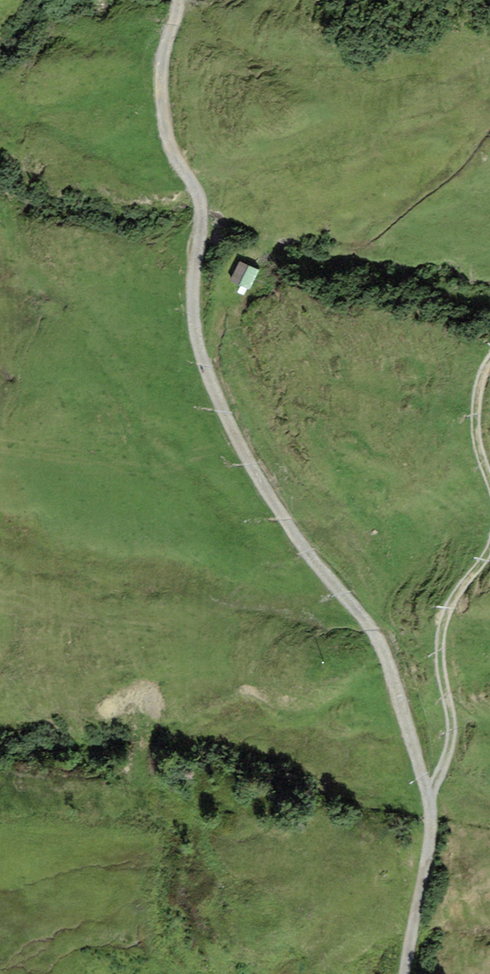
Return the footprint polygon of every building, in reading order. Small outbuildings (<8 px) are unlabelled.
[(248,292),(259,269),(241,260),(230,283),(248,292)]
